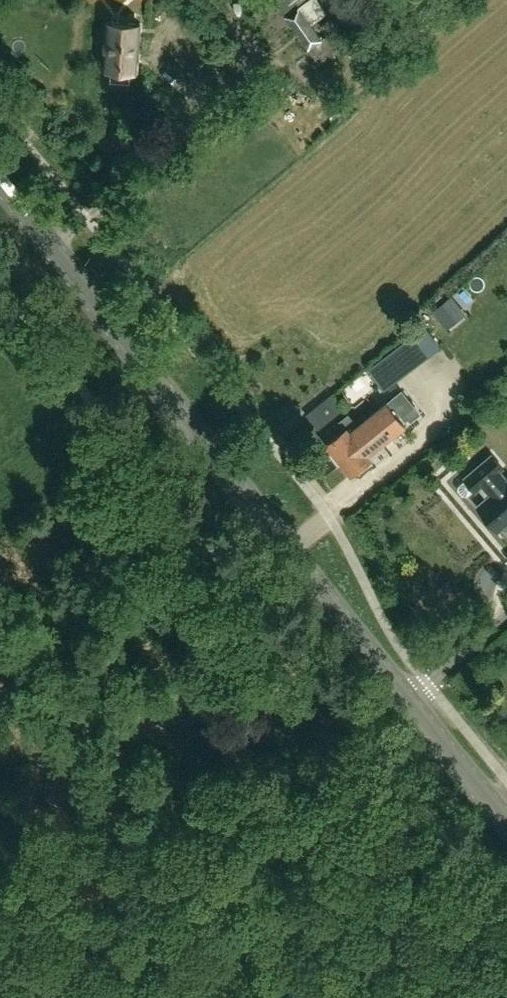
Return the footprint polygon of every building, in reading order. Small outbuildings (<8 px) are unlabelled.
[(340,29),(319,0),(277,0),(276,1),(318,62),(317,61),(316,79),(325,79),(325,71),(334,72),(335,63),(322,62),(346,45),(337,32),(340,29)] [(111,81),(130,82),(131,70),(137,71),(137,69),(136,69),(136,67),(137,67),(138,51),(137,51),(139,25),(140,25),(140,23),(108,21),(108,23),(109,23),(107,67),(105,67),(105,69),(112,69),(111,81)] [(466,315),(452,296),(432,311),(446,330),(466,315)] [(389,388),(440,348),(426,330),(375,370),(389,388)] [(492,399),(504,412),(506,409),(506,386),(492,399)] [(369,456),(406,426),(415,419),(396,395),(358,426),(350,415),(328,432),(334,440),(329,444),(352,474),(371,459),(369,456)] [(478,506),(499,530),(502,527),(505,530),(506,529),(506,479),(500,471),(503,468),(491,454),(464,478),(476,492),(482,486),(490,495),(478,506)]
